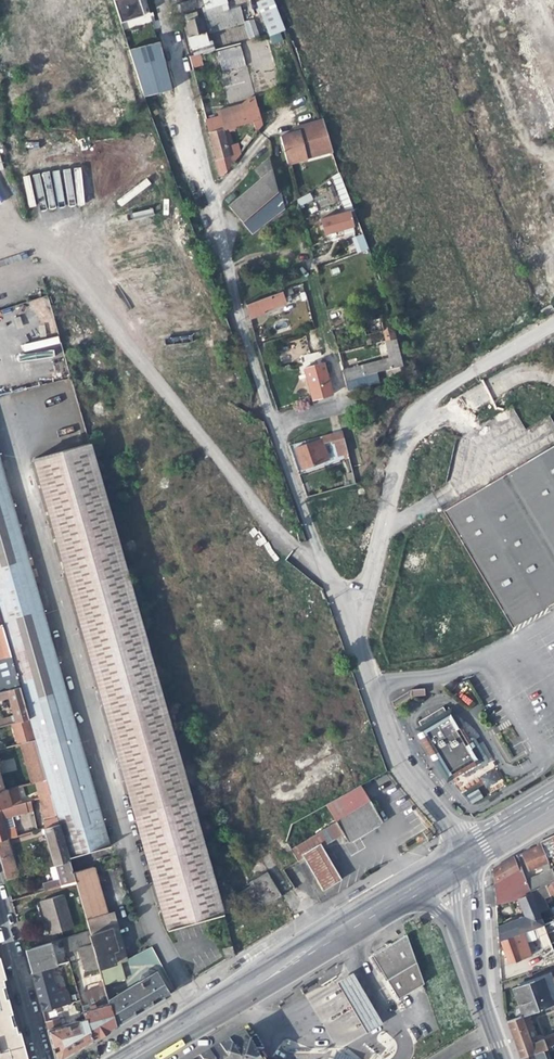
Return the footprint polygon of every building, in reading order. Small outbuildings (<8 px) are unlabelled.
[(112,22),(134,14),(129,0),(106,0),(112,22)] [(175,4),(177,12),(203,5),(205,10),(228,3),(227,0),(189,0),(175,4)] [(270,0),(267,0),(254,5),(266,36),(281,30),(270,0)] [(211,17),(212,23),(238,16),(237,11),(211,17)] [(185,15),(194,46),(196,45),(198,51),(211,47),(210,42),(208,43),(205,33),(203,33),(196,12),(185,15)] [(214,24),(215,30),(240,24),(239,19),(214,24)] [(243,28),(223,31),(225,42),(258,37),(255,19),(242,21),(243,28)] [(269,37),(272,44),(283,41),(281,33),(269,37)] [(129,50),(143,97),(171,89),(159,42),(129,50)] [(193,68),(203,65),(200,53),(189,56),(193,68)] [(251,109),(257,130),(262,124),(258,108),(253,109),(251,109)] [(248,110),(231,115),(232,121),(250,117),(248,110)] [(233,126),(232,121),(231,115),(219,118),(222,129),(233,126)] [(332,145),(323,120),(322,117),(298,124),(300,130),(294,132),(280,135),(287,163),(309,157),(308,152),(332,145)] [(222,129),(219,118),(206,121),(220,177),(231,164),(222,129)] [(276,190),(268,159),(253,171),(260,180),(228,207),(250,234),(284,209),(279,190),(276,190)] [(331,177),(334,185),(344,179),(341,171),(331,177)] [(357,215),(344,179),(334,185),(344,212),(320,219),(324,234),(341,229),(343,235),(354,231),(351,218),(357,215)] [(297,199),(300,206),(313,201),(310,194),(297,199)] [(192,246),(197,244),(193,232),(188,234),(192,246)] [(357,252),(368,247),(363,232),(355,235),(356,240),(353,241),(357,252)] [(40,274),(42,282),(50,280),(48,272),(40,274)] [(246,305),(250,319),(263,314),(263,311),(290,300),(289,294),(291,293),(290,288),(246,305)] [(53,316),(63,313),(56,291),(47,293),(53,316)] [(300,301),(307,299),(306,295),(305,291),(299,293),(300,301)] [(312,293),(306,295),(307,299),(308,305),(314,303),(312,293)] [(367,344),(383,339),(395,336),(389,313),(362,321),(367,344)] [(383,339),(388,357),(399,354),(395,336),(383,339)] [(344,380),(345,380),(376,371),(401,363),(399,354),(388,357),(342,371),(344,380)] [(311,399),(331,394),(329,385),(323,363),(304,368),(311,399)] [(347,452),(341,430),(320,436),(320,438),(295,448),(300,461),(302,468),(327,458),(322,443),(334,439),(338,455),(347,452)] [(221,912),(209,871),(126,578),(100,481),(98,482),(87,443),(33,459),(165,929),(221,912)] [(553,602),(553,445),(522,464),(442,511),(510,627),(553,602)] [(9,647),(49,636),(0,466),(0,615),(9,647)] [(348,483),(354,482),(352,471),(346,473),(348,483)] [(9,654),(1,623),(0,624),(0,656),(9,654)] [(49,636),(9,647),(69,857),(108,845),(49,636)] [(19,685),(9,654),(0,656),(0,690),(19,685)] [(13,713),(15,720),(28,716),(19,685),(0,690),(0,697),(8,695),(13,713)] [(409,691),(410,697),(424,696),(424,689),(409,691)] [(458,770),(460,773),(462,776),(466,777),(488,763),(489,760),(475,737),(471,736),(467,739),(465,740),(449,715),(448,716),(446,713),(442,707),(436,711),(434,707),(430,710),(432,713),(418,722),(422,728),(423,731),(421,732),(448,776),(458,770)] [(450,711),(446,713),(448,716),(449,715),(465,740),(467,739),(450,711)] [(33,735),(28,716),(15,720),(11,721),(16,740),(33,735)] [(423,731),(422,728),(416,732),(447,781),(460,773),(458,770),(448,776),(421,732),(423,731)] [(31,781),(34,780),(45,777),(34,738),(20,741),(23,752),(31,781)] [(23,752),(20,741),(8,745),(0,747),(0,749),(3,759),(19,754),(23,752)] [(495,768),(480,777),(488,789),(503,780),(495,768)] [(34,780),(38,796),(49,793),(45,777),(34,780)] [(9,787),(2,789),(0,790),(0,807),(9,804),(18,801),(19,801),(15,785),(13,786),(9,787)] [(289,849),(292,854),(296,859),(297,861),(302,857),(318,885),(321,888),(341,877),(322,845),(333,838),(340,833),(346,842),(380,822),(358,786),(323,805),(333,821),(289,849)] [(471,804),(483,797),(478,789),(466,796),(471,804)] [(38,796),(43,819),(56,815),(49,793),(38,796)] [(9,804),(0,807),(0,840),(6,838),(18,835),(12,816),(32,810),(29,799),(19,801),(18,801),(9,804)] [(42,819),(54,865),(69,860),(56,815),(43,819),(42,819)] [(6,838),(0,840),(0,863),(1,868),(4,879),(28,872),(26,866),(15,869),(6,838)] [(540,843),(547,861),(553,858),(553,843),(552,838),(540,843)] [(547,861),(540,843),(537,845),(538,847),(532,849),(522,853),(528,870),(548,863),(547,861)] [(284,868),(296,859),(292,854),(281,862),(284,868)] [(493,869),(495,902),(501,901),(518,897),(531,893),(529,890),(526,880),(517,855),(504,863),(493,869)] [(72,874),(69,860),(54,865),(56,871),(57,878),(45,882),(45,885),(43,886),(44,889),(75,881),(72,874)] [(97,967),(97,968),(120,962),(126,960),(113,914),(107,915),(100,893),(93,867),(72,874),(75,881),(87,925),(89,930),(90,934),(88,935),(90,943),(97,967)] [(526,880),(529,890),(553,880),(553,875),(553,874),(552,869),(526,880)] [(237,894),(245,906),(247,910),(264,900),(266,903),(278,895),(272,885),(264,872),(248,882),(250,885),(237,894)] [(529,890),(531,893),(540,914),(548,910),(543,898),(553,894),(553,880),(529,890)] [(349,893),(351,896),(361,890),(359,887),(349,893)] [(48,934),(70,927),(61,893),(38,899),(43,916),(48,934)] [(525,918),(497,928),(498,941),(501,940),(542,925),(531,893),(518,899),(522,909),(525,918)] [(544,924),(542,925),(501,940),(504,950),(508,963),(525,958),(531,955),(526,941),(539,937),(543,948),(551,945),(544,924)] [(69,964),(81,960),(77,947),(90,943),(88,935),(90,934),(89,930),(80,933),(61,938),(69,964)] [(399,1002),(421,990),(425,987),(408,938),(373,958),(378,966),(394,993),(399,1002)] [(97,967),(90,943),(77,947),(81,960),(84,970),(97,967)] [(225,960),(232,955),(229,946),(222,949),(225,960)] [(24,951),(30,972),(42,969),(40,962),(35,963),(32,949),(24,951)] [(0,960),(0,1058),(27,1058),(20,1032),(16,1033),(12,1017),(5,992),(2,981),(5,980),(1,965),(0,960)] [(125,979),(120,962),(97,968),(101,980),(101,982),(102,985),(125,979)] [(49,967),(42,969),(30,972),(41,1010),(59,1005),(49,967)] [(107,1003),(114,1027),(149,1006),(168,994),(155,973),(147,972),(141,976),(139,982),(107,1003)] [(353,976),(338,985),(346,999),(368,1036),(383,1027),(353,976)] [(521,1017),(525,1016),(547,1008),(553,1005),(553,985),(552,980),(545,982),(540,980),(512,990),(517,1003),(521,1017)] [(82,1009),(84,1018),(91,1040),(104,1033),(114,1027),(107,1003),(105,994),(102,985),(98,986),(89,989),(91,995),(84,997),(88,1008),(82,1009)] [(521,1017),(519,1018),(523,1027),(528,1026),(525,1016),(521,1017)] [(44,1020),(46,1028),(54,1057),(57,1058),(60,1058),(75,1050),(91,1040),(84,1018),(60,1025),(58,1017),(44,1020)] [(519,1018),(507,1022),(511,1033),(520,1058),(542,1050),(553,1047),(553,1045),(553,1038),(544,1042),(542,1040),(530,1044),(523,1027),(519,1018)] [(256,1058),(242,1035),(201,1058),(257,1058),(256,1058)] [(357,1056),(338,1048),(333,1058),(356,1058),(357,1056)] [(542,1050),(520,1058),(545,1058),(542,1050)]
